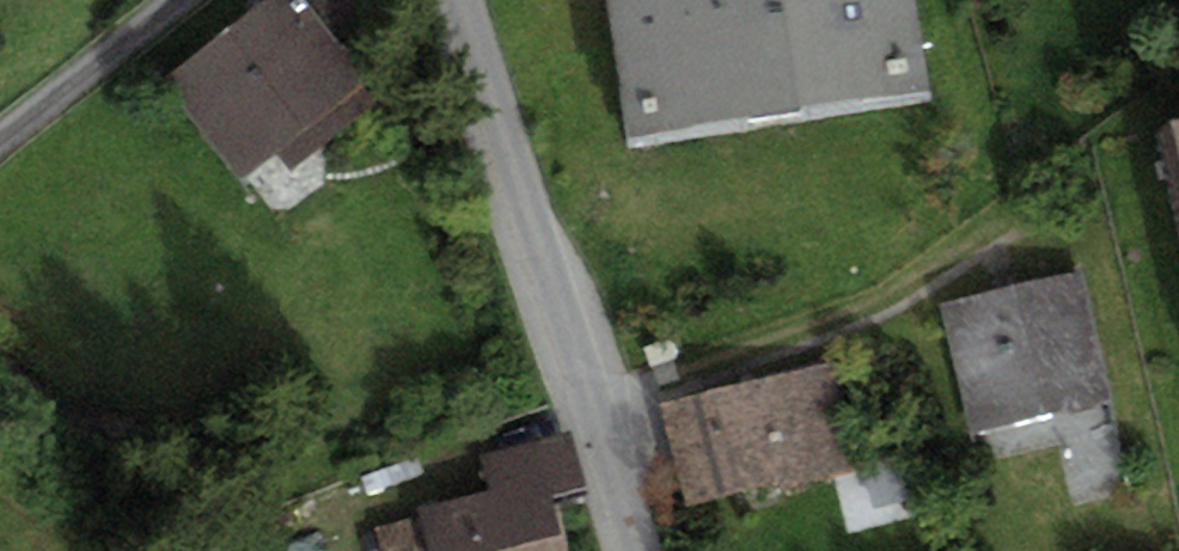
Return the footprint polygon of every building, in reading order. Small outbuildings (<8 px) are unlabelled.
[(161,85),(233,170),(334,85),(262,0),(161,85)] [(608,148),(897,105),(882,0),(586,0),(608,148)] [(1065,288),(943,318),(970,430),(1093,400),(1065,288)] [(659,414),(684,511),(851,467),(825,370),(659,414)] [(413,550),(553,550),(537,496),(408,531),(413,550)]
